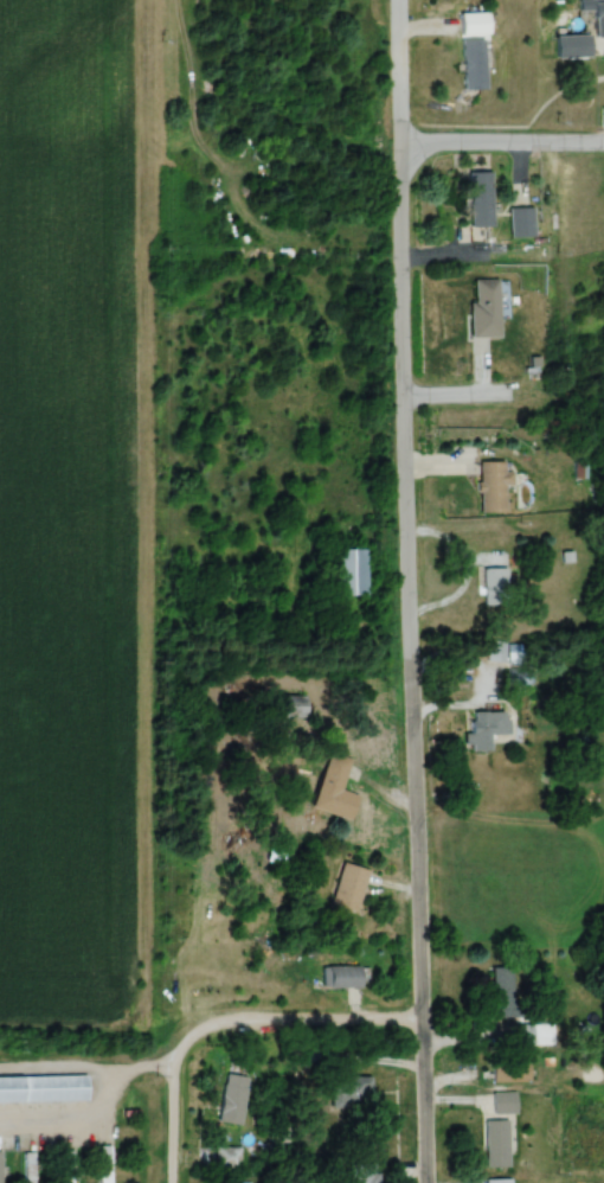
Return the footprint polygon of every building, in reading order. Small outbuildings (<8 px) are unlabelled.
[(556,57),(591,57),(591,36),(603,36),(603,0),(582,0),(582,35),(555,35),(556,57)] [(461,13),(461,35),(490,35),(490,13),(461,13)] [(485,89),(485,41),(462,41),(462,89),(485,89)] [(491,227),(491,172),(468,173),(469,227),(491,227)] [(509,208),(509,237),(533,237),(533,208),(509,208)] [(471,338),(500,338),(500,280),(471,280),(471,338)] [(478,462),(478,513),(505,513),(505,488),(512,488),(512,472),(505,472),(505,462),(478,462)] [(367,596),(367,550),(335,550),(335,596),(367,596)] [(506,568),(482,568),(482,604),(506,604),(506,568)] [(506,660),(503,640),(481,644),(484,663),(506,660)] [(533,667),(510,667),(510,685),(533,686),(533,667)] [(308,697),(282,697),(282,718),(308,718),(308,697)] [(490,752),(490,734),(507,734),(507,712),(471,712),(471,752),(490,752)] [(359,796),(342,791),(351,759),(329,752),(313,809),(352,821),(359,796)] [(331,906),(356,913),(368,871),(343,863),(331,906)] [(323,967),(323,989),(360,989),(360,967),(323,967)] [(514,1020),(514,981),(492,981),(492,1020),(514,1020)] [(532,1046),(531,1027),(514,1027),(514,1047),(532,1046)] [(492,1060),(492,1083),(529,1083),(529,1060),(492,1060)] [(84,1096),(0,1099),(0,1076),(84,1073),(84,1096)] [(247,1078),(224,1075),(218,1124),(241,1126),(247,1078)] [(369,1078),(333,1078),(333,1113),(369,1113),(369,1078)] [(493,1094),(493,1115),(516,1115),(516,1094),(493,1094)] [(483,1118),(505,1118),(507,1159),(486,1159),(483,1118)] [(99,1147),(99,1182),(111,1182),(111,1147),(99,1147)] [(214,1148),(214,1170),(240,1170),(240,1148),(214,1148)] [(61,1152),(62,1182),(73,1182),(73,1152),(61,1152)] [(24,1154),(24,1182),(34,1182),(34,1154),(24,1154)] [(380,1166),(346,1166),(346,1182),(380,1182),(380,1166)]
